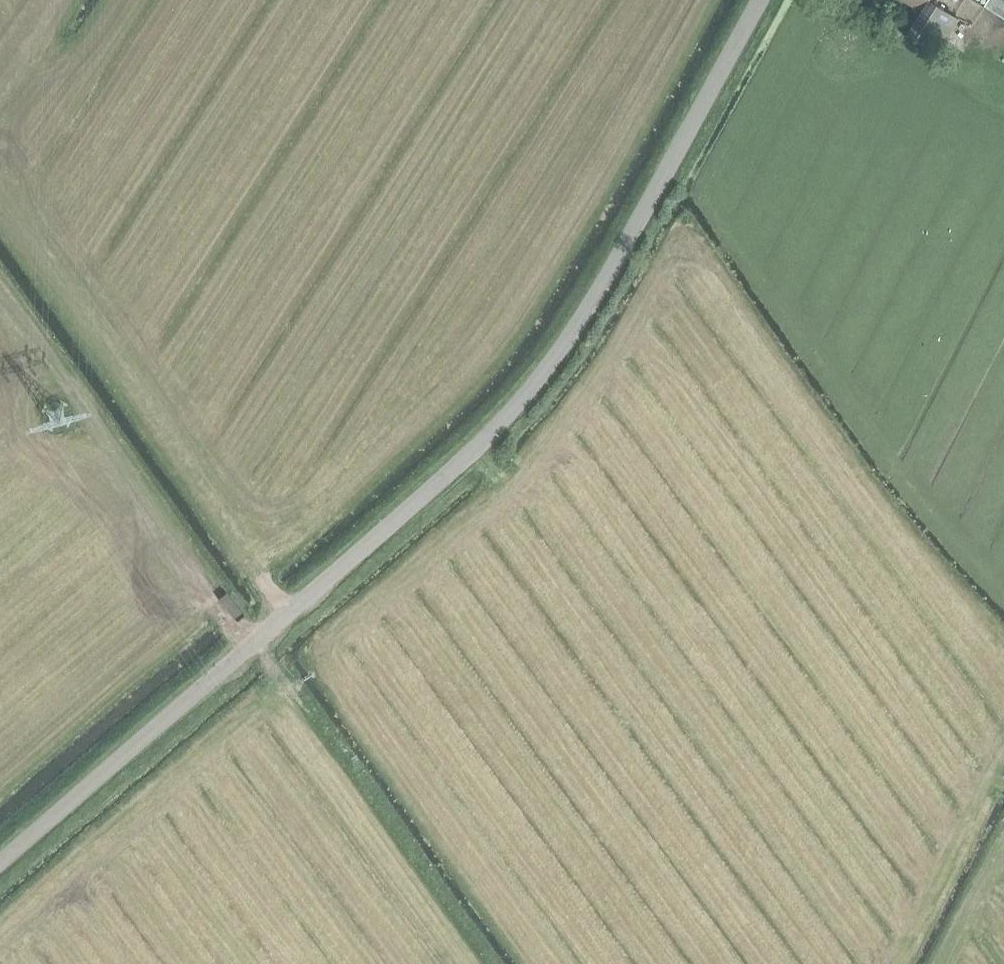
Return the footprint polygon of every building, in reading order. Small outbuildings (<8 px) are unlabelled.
[(926,1),(926,0),(899,0),(920,13),(906,37),(937,55),(958,20),(926,1)] [(984,8),(1003,21),(1003,0),(989,0),(984,8)]
